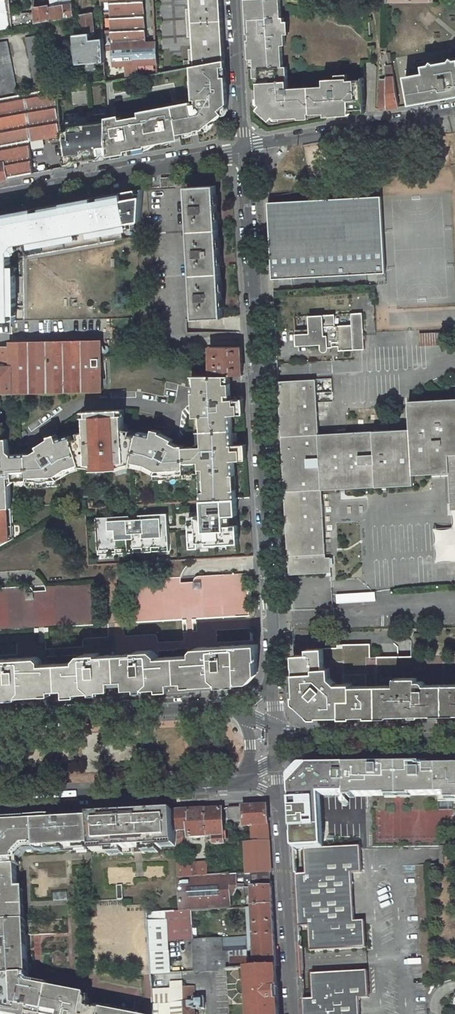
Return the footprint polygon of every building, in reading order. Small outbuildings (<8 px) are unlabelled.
[(13,27),(11,12),(10,0),(0,0),(0,30),(13,27)] [(53,0),(49,0),(49,6),(51,21),(74,17),(72,3),(53,7),(53,0)] [(102,10),(105,62),(107,80),(107,82),(158,73),(152,0),(101,0),(102,10)] [(195,66),(225,60),(221,0),(191,0),(195,66)] [(247,34),(249,34),(250,40),(248,42),(248,50),(253,50),(254,68),(256,68),(256,69),(254,71),(254,76),(256,78),(260,78),(260,83),(258,83),(259,103),(262,105),(259,108),(259,111),(269,120),(272,120),(274,117),(276,119),(300,117),(302,119),(307,119),(309,117),(309,113),(311,113),(311,114),(325,113),(325,115),(327,116),(348,115),(350,113),(349,110),(364,109),(362,80),(348,81),(348,78),(324,79),(324,86),(288,88),(287,67),(283,67),(282,45),(286,45),(284,18),(281,18),(280,0),(245,0),(247,34)] [(49,6),(34,8),(34,12),(35,24),(51,21),(49,6)] [(35,24),(34,12),(22,13),(22,10),(11,12),(13,27),(35,24)] [(97,63),(105,62),(102,10),(80,15),(83,35),(74,35),(76,65),(88,64),(88,68),(91,70),(93,70),(96,69),(97,68),(97,63)] [(51,89),(40,35),(25,38),(36,92),(51,89)] [(0,42),(0,98),(20,95),(8,41),(0,42)] [(228,110),(225,60),(195,66),(197,101),(109,119),(112,155),(126,152),(126,151),(147,147),(146,144),(180,138),(179,134),(202,129),(202,130),(228,110)] [(454,97),(454,60),(423,66),(425,73),(405,77),(411,105),(454,97)] [(387,66),(385,66),(386,78),(394,77),(392,65),(387,66)] [(398,107),(394,77),(386,78),(386,80),(387,109),(398,107)] [(377,111),(387,109),(386,80),(379,80),(377,111)] [(26,94),(31,141),(62,135),(61,128),(57,89),(52,90),(51,89),(36,92),(26,94)] [(33,173),(32,158),(31,141),(26,94),(20,95),(0,98),(0,179),(33,173)] [(79,113),(67,114),(61,128),(62,135),(66,167),(75,165),(77,164),(78,162),(98,160),(97,156),(112,155),(109,119),(109,113),(108,113),(107,113),(93,115),(83,116),(84,123),(80,124),(79,116),(79,113)] [(41,156),(32,158),(33,173),(43,171),(41,156)] [(174,186),(174,178),(161,178),(162,186),(174,186)] [(195,319),(223,317),(216,186),(187,187),(195,319)] [(93,198),(63,203),(63,205),(30,211),(30,209),(18,212),(23,242),(25,248),(129,230),(128,224),(141,222),(142,196),(124,200),(123,193),(101,197),(101,199),(94,201),(93,198)] [(382,196),(268,202),(272,279),(386,273),(382,196)] [(6,320),(11,320),(10,252),(16,244),(23,242),(18,212),(0,215),(0,321),(6,320)] [(325,344),(325,347),(338,346),(339,351),(354,350),(364,349),(363,335),(362,313),(351,313),(352,325),(335,325),(335,314),(309,316),(310,333),(295,334),(296,346),(325,344)] [(102,392),(100,354),(101,354),(101,345),(0,347),(0,394),(13,394),(33,393),(102,392)] [(241,347),(210,347),(210,376),(230,376),(243,375),(241,347)] [(201,491),(202,501),(237,499),(237,490),(233,490),(232,475),(236,475),(235,460),(247,460),(247,444),(234,445),(232,415),(245,414),(244,399),(232,399),(230,376),(210,376),(206,376),(193,376),(195,417),(202,417),(203,447),(200,450),(196,447),(184,447),(184,450),(185,473),(201,472),(205,477),(206,491),(201,491)] [(409,402),(410,430),(319,434),(317,393),(332,392),(331,378),(278,381),(287,556),(325,554),(321,490),(413,486),(413,476),(449,474),(450,511),(454,511),(454,399),(409,402)] [(13,402),(13,394),(0,394),(0,402),(13,402)] [(88,467),(100,469),(102,464),(111,464),(113,468),(126,465),(126,464),(132,463),(132,462),(137,443),(138,436),(124,433),(123,410),(85,411),(86,435),(73,439),(81,465),(81,466),(88,466),(88,467)] [(177,476),(177,478),(186,478),(185,473),(184,450),(176,450),(178,446),(172,442),(173,439),(154,429),(152,435),(139,432),(138,436),(137,443),(132,462),(146,465),(164,474),(164,477),(177,476)] [(50,480),(67,469),(81,465),(73,439),(72,435),(58,439),(56,434),(38,446),(39,449),(33,453),(35,458),(28,458),(29,480),(29,487),(38,486),(38,484),(50,483),(50,480)] [(12,508),(11,486),(15,481),(29,480),(28,458),(27,453),(10,454),(9,445),(9,438),(0,439),(0,509),(12,508)] [(237,499),(202,501),(203,515),(189,516),(190,548),(199,547),(199,546),(239,543),(238,526),(225,526),(225,516),(238,515),(237,499)] [(13,540),(12,508),(0,509),(0,548),(13,540)] [(166,513),(95,518),(98,554),(116,553),(116,549),(124,548),(125,552),(134,552),(134,547),(142,547),(142,551),(152,551),(151,546),(160,545),(160,550),(169,549),(166,513)] [(325,554),(287,556),(288,575),(330,573),(329,558),(325,558),(325,554)] [(293,610),(331,608),(329,575),(291,577),(293,610)] [(141,621),(248,616),(246,576),(139,581),(141,621)] [(334,593),(334,602),(374,600),(373,591),(334,593)] [(167,683),(189,682),(190,686),(219,684),(219,682),(237,681),(238,683),(247,682),(257,670),(256,658),(258,658),(258,644),(196,648),(197,655),(158,658),(151,658),(151,651),(135,651),(135,654),(117,655),(119,685),(137,684),(137,689),(168,687),(167,683)] [(351,683),(336,684),(328,674),(327,667),(325,666),(324,649),(308,650),(309,654),(293,655),(296,700),(296,702),(311,717),(377,716),(377,712),(377,686),(351,686),(351,683)] [(49,694),(49,690),(71,689),(71,693),(101,691),(101,686),(119,685),(117,655),(99,656),(99,654),(83,655),(84,663),(77,663),(38,665),(38,658),(0,660),(0,697),(1,697),(1,695),(20,694),(20,696),(49,694)] [(388,715),(432,715),(436,710),(444,711),(443,685),(425,685),(425,683),(424,682),(416,682),(416,678),(398,678),(398,685),(377,686),(377,712),(385,712),(388,715)] [(443,685),(444,711),(450,711),(454,714),(454,685),(443,685)] [(438,765),(438,796),(439,810),(453,810),(453,801),(454,801),(454,764),(438,765)] [(373,797),(386,797),(386,794),(412,794),(412,796),(438,796),(438,765),(346,766),(346,795),(350,799),(355,799),(355,797),(373,797)] [(323,848),(321,796),(346,795),(346,766),(310,767),(291,788),(291,797),(295,797),(295,803),(292,803),(293,830),(296,830),(297,836),(294,836),(294,850),(305,849),(323,848)] [(373,847),(439,846),(439,810),(438,796),(412,796),(410,798),(401,798),(399,797),(397,798),(388,798),(386,797),(373,797),(373,847)] [(267,806),(228,808),(229,822),(244,821),(244,826),(252,826),(252,836),(247,836),(247,842),(269,841),(267,806)] [(221,809),(205,810),(206,837),(212,836),(212,844),(225,844),(224,833),(222,833),(221,809)] [(205,810),(175,811),(177,847),(177,855),(181,855),(180,839),(184,839),(184,830),(189,830),(189,837),(206,837),(205,810)] [(144,854),(159,853),(159,850),(159,849),(159,848),(177,847),(175,811),(124,814),(124,816),(112,817),(112,815),(90,816),(92,846),(92,854),(109,852),(109,856),(133,854),(144,854)] [(25,920),(25,918),(25,906),(25,888),(17,889),(16,857),(25,846),(33,846),(33,849),(92,846),(90,816),(35,819),(35,823),(28,823),(28,820),(0,821),(0,921),(25,920)] [(247,842),(245,843),(247,874),(271,873),(269,841),(247,842)] [(296,875),(299,926),(309,926),(310,951),(365,948),(364,921),(354,922),(351,874),(361,873),(359,846),(323,848),(305,849),(306,874),(296,875)] [(208,863),(178,864),(178,878),(209,876),(208,863)] [(209,876),(178,878),(180,911),(191,911),(231,908),(230,896),(233,896),(236,892),(236,888),(245,888),(272,887),(271,873),(247,874),(209,876)] [(272,887),(245,888),(245,896),(252,896),(253,907),(273,906),(272,887)] [(253,907),(246,907),(249,951),(249,953),(255,953),(256,968),(276,967),(273,906),(253,907)] [(167,940),(193,938),(192,924),(191,911),(180,911),(165,912),(167,940)] [(167,940),(165,912),(148,913),(151,974),(169,973),(167,940)] [(2,1011),(1,1013),(140,1013),(111,1008),(110,1013),(84,1008),(87,996),(49,989),(49,988),(30,984),(27,981),(25,981),(25,975),(28,975),(25,920),(0,921),(0,1009),(2,1011)] [(222,939),(193,940),(195,972),(248,969),(256,968),(255,953),(249,953),(249,951),(222,953),(222,939)] [(279,1009),(276,967),(256,968),(248,969),(251,1013),(279,1013),(279,1009)] [(304,1013),(360,1013),(359,997),(369,997),(368,971),(311,974),(313,999),(303,999),(304,1013)] [(152,990),(154,1013),(184,1013),(183,987),(182,981),(171,982),(171,989),(152,990)] [(183,987),(184,1013),(195,1013),(195,1009),(205,1009),(204,998),(194,998),(194,987),(183,987)]
